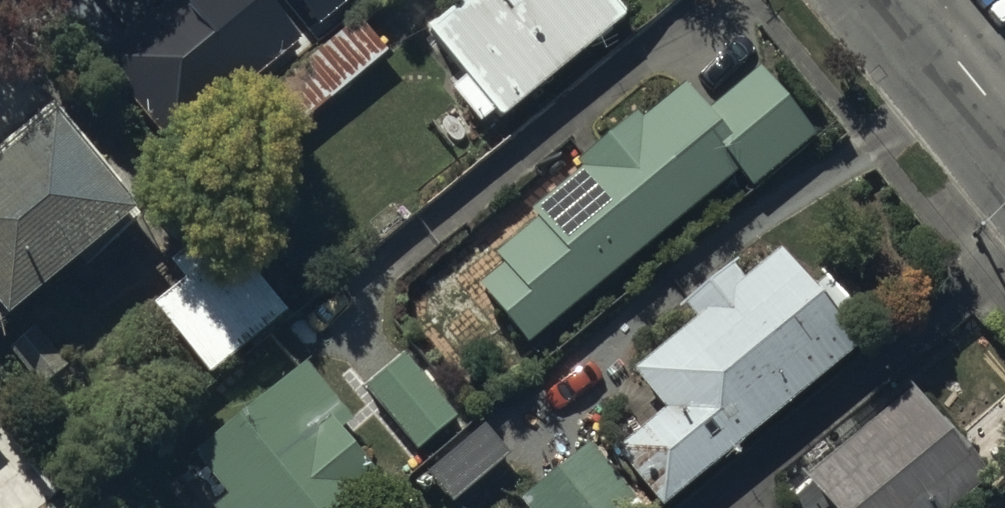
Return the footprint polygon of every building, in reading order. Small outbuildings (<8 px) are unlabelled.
[(449,82),(478,116),(492,104),(499,113),(627,6),(623,0),(452,0),(424,24),(463,70),(449,82)] [(275,141),(386,46),(356,11),(245,107),(275,141)] [(253,76),(197,12),(119,80),(174,144),(253,76)] [(478,276),(527,337),(737,164),(751,181),(815,129),(759,61),(706,105),(686,81),(641,118),(633,109),(574,158),(579,165),(531,204),(538,213),(496,248),(502,256),(478,276)] [(50,96),(0,139),(0,313),(136,196),(50,96)] [(183,272),(151,297),(208,369),(287,305),(219,220),(172,258),(183,272)] [(615,442),(661,499),(876,326),(829,268),(815,279),(783,241),(743,273),(730,257),(680,296),(694,313),(632,363),(664,402),(615,442)] [(456,412),(403,348),(362,383),(416,446),(456,412)] [(192,443),(226,486),(210,499),(216,507),(328,507),(361,482),(351,470),(367,457),(337,420),(348,411),(303,355),(192,443)] [(985,472),(911,381),(803,470),(834,507),(941,507),(985,472)] [(510,448),(483,417),(423,468),(450,500),(510,448)] [(589,434),(519,495),(530,507),(626,507),(641,494),(589,434)]
